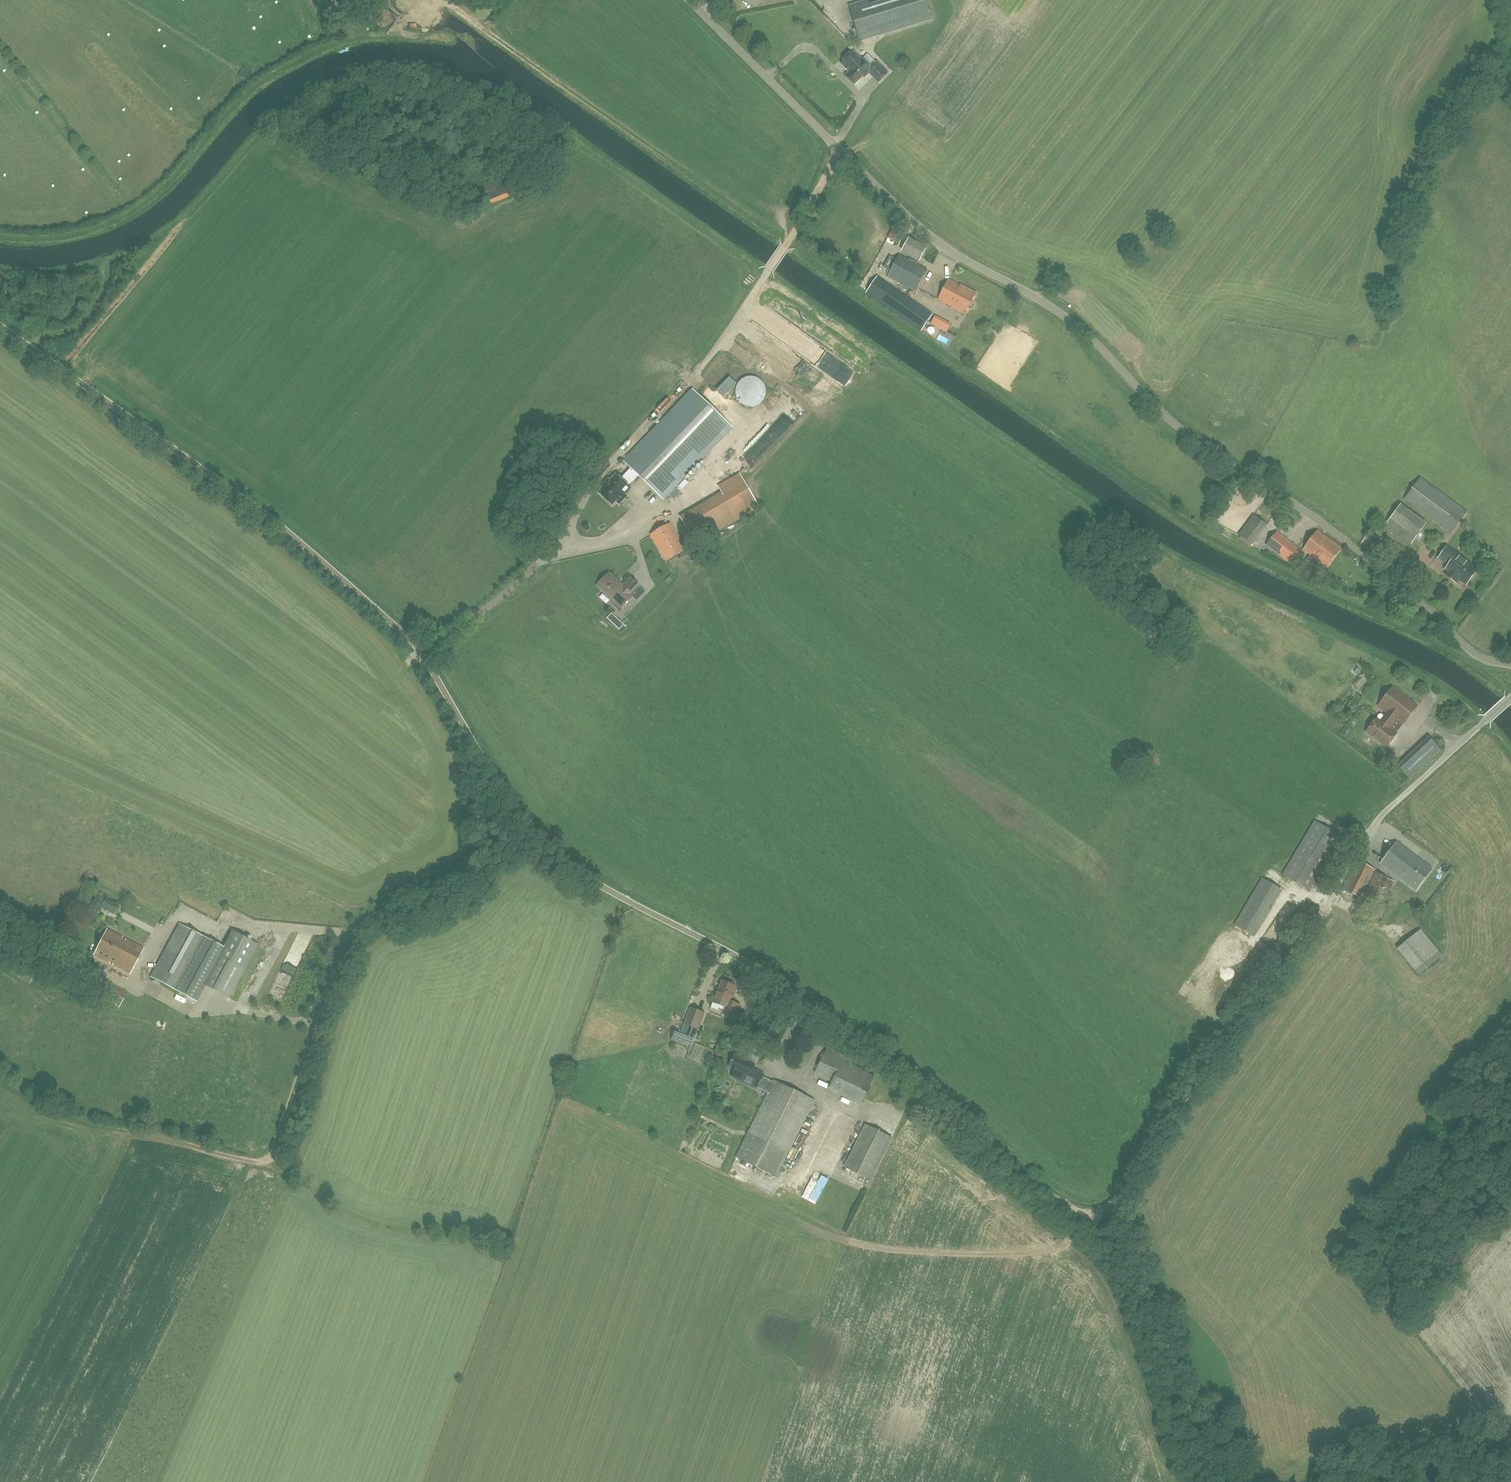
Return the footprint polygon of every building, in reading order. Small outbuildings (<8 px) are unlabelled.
[(930,20),(924,0),(883,0),(870,4),(869,0),(865,0),(848,5),(860,42),(930,20)] [(380,22),(387,29),(393,22),(386,15),(380,22)] [(869,73),(878,83),(888,72),(876,60),(875,62),(867,54),(862,59),(861,58),(861,59),(853,51),(840,63),(850,73),(846,77),(854,85),(862,77),(864,78),(869,73)] [(481,184),(489,204),(516,193),(508,173),(481,184)] [(462,206),(466,214),(474,211),(471,203),(462,206)] [(920,263),(928,246),(909,236),(900,252),(920,263)] [(887,276),(916,291),(927,270),(899,255),(887,276)] [(878,276),(867,291),(867,292),(866,293),(921,330),(922,329),(933,313),(878,276)] [(964,286),(963,287),(949,279),(938,299),(965,314),(976,293),(964,286)] [(743,347),(738,356),(755,364),(759,355),(743,347)] [(738,382),(736,386),(735,391),(736,396),(739,401),(743,404),(747,406),(752,406),(757,405),(761,402),(764,398),(766,393),(765,388),(764,384),(761,380),(756,377),(752,376),(747,377),(742,379),(738,382)] [(639,476),(663,499),(732,427),(692,389),(623,461),(631,468),(621,478),(616,473),(610,479),(608,478),(601,485),(603,487),(598,492),(612,505),(616,501),(618,504),(627,495),(625,493),(631,487),(629,486),(639,476)] [(721,492),(679,516),(696,545),(760,507),(743,479),(739,473),(717,485),(721,492)] [(1450,534),(1467,511),(1420,477),(1403,500),(1450,534)] [(682,487),(687,490),(691,483),(686,480),(682,487)] [(1410,545),(1426,523),(1401,504),(1384,525),(1410,545)] [(1252,545),(1266,525),(1253,515),(1239,535),(1252,545)] [(665,562),(666,561),(686,549),(670,522),(649,534),(665,562)] [(1317,531),(1304,549),(1326,567),(1340,549),(1317,531)] [(1277,532),(1267,545),(1292,564),(1302,552),(1277,532)] [(1375,553),(1381,543),(1366,535),(1361,544),(1375,553)] [(1477,567),(1447,546),(1439,557),(1449,563),(1446,568),(1449,570),(1446,574),(1457,581),(1459,578),(1466,582),(1477,567)] [(632,595),(631,594),(639,585),(631,577),(622,586),(609,573),(597,585),(620,607),(632,595)] [(611,613),(607,618),(619,629),(624,624),(611,613)] [(1392,687),(1378,706),(1388,714),(1381,723),(1376,719),(1374,722),(1372,722),(1368,727),(1368,729),(1366,732),(1386,747),(1417,706),(1392,687)] [(1399,766),(1410,778),(1440,751),(1428,738),(1399,766)] [(1341,837),(1315,822),(1283,875),(1309,891),(1341,837)] [(1428,866),(1418,858),(1396,842),(1380,864),(1415,890),(1431,868),(1428,866)] [(1374,905),(1387,878),(1376,872),(1376,870),(1356,861),(1341,889),(1363,899),(1362,900),(1374,905)] [(104,901),(96,896),(85,916),(93,920),(104,901)] [(100,907),(113,915),(119,904),(106,897),(100,907)] [(1262,909),(1258,906),(1259,906),(1252,902),(1239,923),(1249,930),(1262,909)] [(183,994),(211,941),(179,924),(150,976),(183,994)] [(129,973),(143,948),(106,929),(93,955),(129,973)] [(1419,976),(1443,956),(1420,929),(1397,949),(1419,976)] [(229,998),(257,945),(232,932),(204,984),(229,998)] [(221,953),(225,945),(216,940),(212,948),(221,953)] [(296,949),(288,968),(300,974),(309,954),(296,949)] [(34,974),(23,968),(19,966),(15,973),(19,975),(17,977),(29,983),(34,974)] [(1200,968),(1195,976),(1201,981),(1207,973),(1200,968)] [(717,992),(713,1001),(725,1006),(723,1013),(734,1017),(739,1004),(730,1001),(736,986),(735,986),(736,984),(735,982),(730,980),(728,980),(727,982),(722,980),(718,992),(717,992)] [(699,1030),(705,1013),(690,1007),(683,1025),(687,1027),(684,1036),(694,1040),(698,1029),(699,1030)] [(740,1011),(734,1025),(742,1029),(748,1014),(740,1011)] [(770,1034),(779,1039),(784,1029),(775,1025),(770,1034)] [(828,1047),(815,1073),(832,1082),(832,1083),(864,1098),(875,1077),(850,1065),(853,1060),(828,1047)] [(736,1157),(776,1176),(814,1099),(774,1079),(773,1081),(763,1076),(763,1074),(752,1069),(754,1064),(734,1054),(729,1065),(735,1068),(731,1076),(756,1089),(757,1087),(768,1092),(736,1157)] [(892,1137),(865,1124),(845,1167),(871,1180),(892,1137)] [(803,1143),(808,1134),(804,1131),(799,1141),(803,1143)] [(798,1161),(803,1150),(796,1146),(790,1157),(798,1161)]
